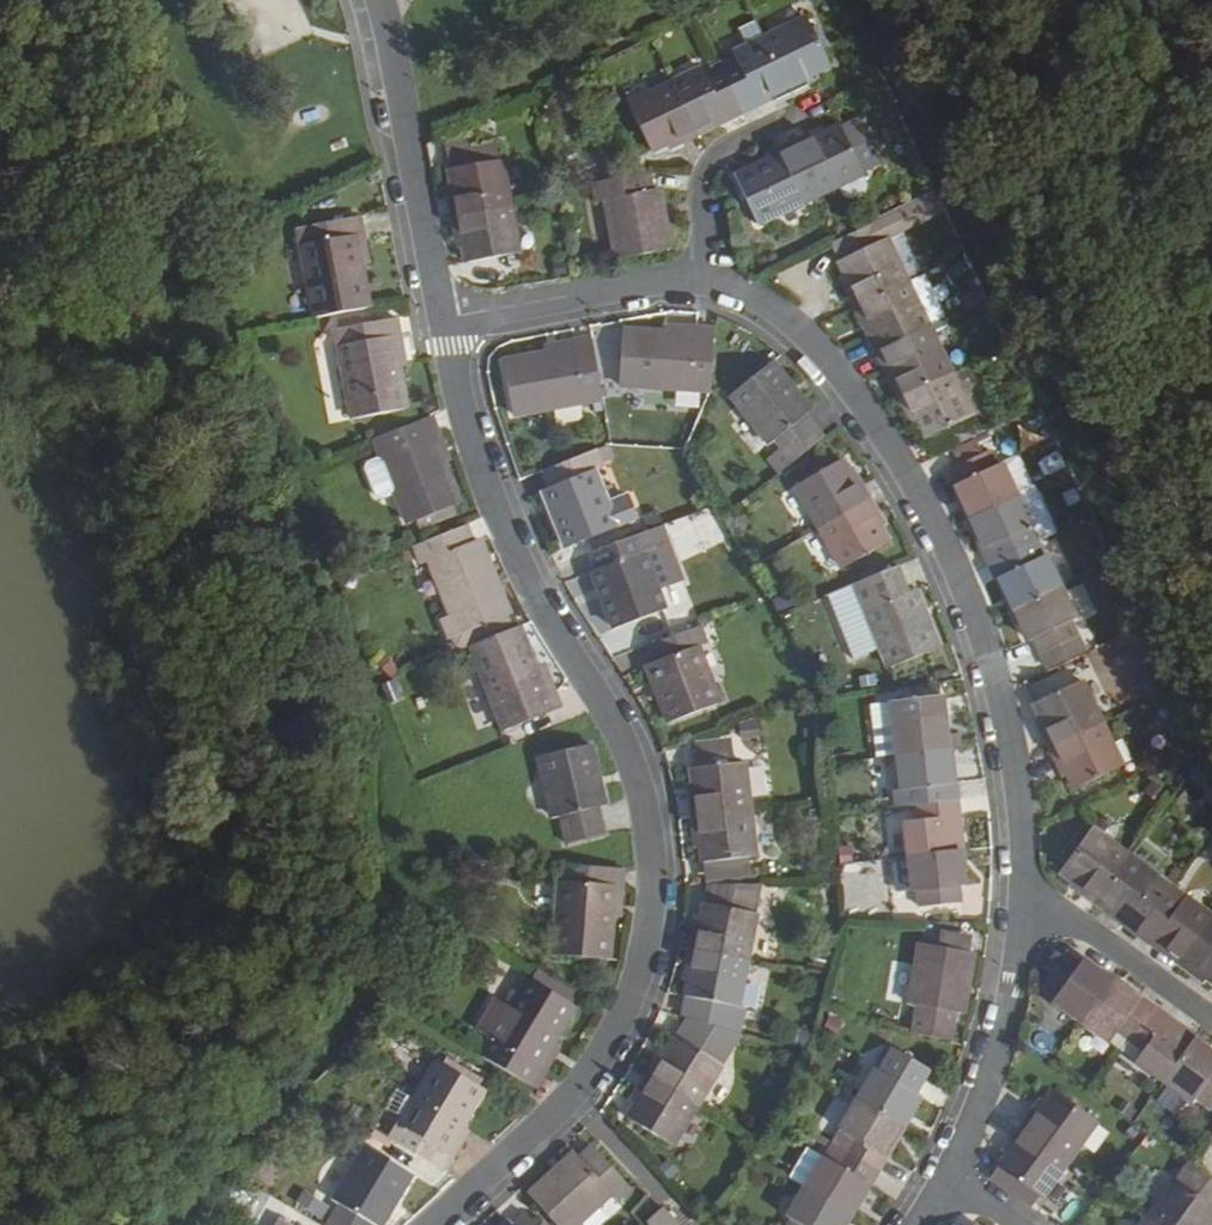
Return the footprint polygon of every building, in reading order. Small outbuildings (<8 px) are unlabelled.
[(769,37),(792,86),(795,92),(811,84),(808,78),(833,65),(811,17),(769,37)] [(762,19),(729,34),(736,51),(769,36),(762,19)] [(727,72),(748,115),(762,107),(759,101),(792,86),(769,37),(736,51),(743,65),(727,72)] [(733,122),(748,115),(727,72),(712,79),(707,67),(675,81),(698,130),(730,114),(733,122)] [(701,136),(698,130),(675,81),(636,100),(658,148),(681,138),(684,145),(701,136)] [(816,133),(798,141),(823,193),(839,186),(866,174),(865,172),(884,163),(864,120),(846,130),(843,126),(818,138),(816,133)] [(823,193),(798,141),(784,149),(786,155),(761,166),(758,169),(740,177),(762,224),(823,193)] [(449,145),(453,169),(458,155),(468,166),(465,152),(464,143),(449,145)] [(458,155),(453,169),(458,199),(452,200),(458,235),(466,234),(470,263),(516,255),(498,161),(496,147),(465,152),(468,166),(458,155)] [(620,258),(673,248),(663,187),(657,187),(653,170),(595,180),(604,226),(614,224),(620,258)] [(871,184),(866,174),(839,186),(845,200),(854,203),(870,194),(871,184)] [(937,193),(880,220),(889,238),(890,237),(907,230),(946,211),(937,193)] [(344,221),(304,228),(318,319),(371,311),(364,266),(373,265),(367,217),(362,219),(361,211),(343,213),(344,221)] [(303,219),(304,228),(344,221),(343,213),(303,219)] [(857,306),(864,303),(911,281),(890,237),(889,238),(880,220),(838,239),(846,257),(843,259),(855,285),(849,287),(857,306)] [(890,237),(911,281),(927,274),(907,230),(890,237)] [(973,267),(966,254),(952,261),(958,274),(973,267)] [(572,266),(559,268),(562,281),(574,278),(572,266)] [(911,281),(932,326),(948,318),(927,274),(911,281)] [(871,333),(878,350),(919,331),(932,326),(911,281),(864,303),(876,331),(871,333)] [(982,288),(961,298),(968,312),(989,302),(982,288)] [(348,322),(349,328),(387,323),(385,317),(348,322)] [(387,323),(349,328),(345,328),(358,418),(412,410),(405,368),(412,367),(405,320),(387,323)] [(623,383),(714,390),(719,331),(670,326),(669,334),(627,331),(623,383)] [(919,331),(878,350),(886,367),(892,363),(906,393),(953,371),(939,342),(932,326),(919,331)] [(609,398),(601,335),(553,341),(554,352),(512,358),(519,410),(609,398)] [(780,453),(790,467),(827,438),(810,416),(816,412),(777,362),(735,395),(773,444),(780,439),(787,448),(780,453)] [(953,371),(906,393),(900,395),(908,414),(915,411),(927,438),(932,436),(941,455),(955,448),(973,440),(963,421),(974,415),(953,371)] [(963,421),(973,440),(983,434),(974,415),(963,421)] [(386,456),(399,493),(411,524),(460,506),(444,464),(452,462),(436,417),(379,438),(386,456)] [(959,484),(974,514),(1019,492),(1004,462),(1000,464),(993,448),(988,451),(980,436),(973,440),(955,448),(962,463),(956,465),(963,481),(959,484)] [(616,445),(599,451),(605,467),(622,461),(616,445)] [(612,509),(611,504),(598,470),(605,467),(599,451),(546,470),(552,486),(546,489),(567,547),(642,519),(636,501),(612,509)] [(786,471),(790,467),(780,453),(775,457),(786,471)] [(387,497),(399,493),(386,456),(373,460),(370,470),(378,492),(387,497)] [(822,526),(872,497),(863,481),(858,484),(843,459),(799,485),(822,526)] [(1019,492),(1035,526),(1052,518),(1035,485),(1019,492)] [(993,562),(1041,539),(1035,526),(1019,492),(974,514),(989,545),(986,547),(993,562)] [(634,496),(611,504),(612,509),(636,501),(634,496)] [(882,513),(872,497),(822,526),(847,567),(891,542),(877,517),(882,513)] [(734,528),(722,507),(699,515),(705,531),(715,535),(734,528)] [(444,619),(450,637),(510,617),(483,539),(477,542),(471,526),(419,545),(425,561),(432,559),(452,617),(444,619)] [(617,628),(669,608),(662,589),(648,551),(658,547),(652,532),(597,552),(604,571),(598,573),(617,628)] [(1020,609),(1064,587),(1041,539),(993,562),(1002,579),(1005,577),(1020,609)] [(658,547),(648,551),(662,589),(683,581),(670,543),(658,547)] [(895,668),(944,650),(919,590),(912,592),(902,566),(866,579),(877,606),(871,609),(895,668)] [(1080,618),(1064,587),(1020,609),(1034,639),(1039,637),(1046,652),(1054,668),(1074,658),(1091,650),(1082,634),(1075,620),(1080,618)] [(455,652),(474,646),(514,630),(510,617),(450,637),(455,652)] [(717,641),(711,623),(651,644),(658,662),(654,664),(673,723),(729,703),(709,643),(717,641)] [(514,630),(474,646),(506,730),(564,708),(547,662),(539,665),(524,626),(514,630)] [(1051,750),(1104,723),(1083,679),(1035,703),(1049,731),(1044,733),(1051,750)] [(907,754),(955,749),(967,748),(965,733),(954,735),(949,699),(902,703),(907,754)] [(907,754),(902,703),(881,706),(887,756),(907,754)] [(1125,765),(1104,723),(1051,750),(1058,764),(1064,761),(1076,787),(1125,765)] [(734,741),(699,746),(701,766),(737,761),(734,741)] [(606,804),(590,745),(538,760),(555,819),(563,816),(571,844),(608,833),(600,806),(606,804)] [(959,783),(955,749),(907,754),(912,788),(914,805),(927,804),(963,799),(962,782),(959,783)] [(709,861),(745,856),(755,855),(743,760),(737,761),(701,766),(697,766),(700,795),(694,796),(698,832),(705,831),(709,861)] [(1188,777),(1203,788),(1211,777),(1211,769),(1201,760),(1188,777)] [(914,805),(912,788),(903,789),(904,806),(914,805)] [(965,816),(963,799),(927,804),(929,820),(915,822),(919,856),(967,851),(963,816),(965,816)] [(1101,902),(1103,899),(1134,856),(1095,826),(1065,870),(1088,887),(1085,890),(1101,902)] [(1134,856),(1159,874),(1171,857),(1146,838),(1134,856)] [(970,886),(967,851),(919,856),(924,890),(927,890),(929,904),(968,900),(967,886),(970,886)] [(747,874),(745,856),(709,861),(711,878),(747,874)] [(1141,931),(1167,895),(1152,885),(1159,874),(1134,856),(1103,899),(1128,916),(1125,920),(1141,931)] [(842,863),(843,909),(889,908),(888,862),(842,863)] [(625,915),(630,869),(565,863),(556,953),(610,959),(615,914),(625,915)] [(715,887),(713,894),(725,897),(727,891),(715,887)] [(725,897),(713,894),(704,933),(697,931),(689,964),(697,966),(684,1016),(743,1033),(749,1009),(734,1005),(759,898),(727,891),(725,897)] [(1167,895),(1141,931),(1157,944),(1160,940),(1185,957),(1211,920),(1211,912),(1191,897),(1183,907),(1167,895)] [(1185,957),(1182,961),(1196,972),(1199,969),(1211,978),(1211,920),(1185,957)] [(946,934),(944,946),(975,951),(978,934),(947,930),(946,934)] [(929,931),(927,943),(944,946),(946,934),(929,931)] [(967,1014),(978,951),(975,951),(944,946),(927,943),(916,1005),(922,1007),(918,1035),(956,1041),(960,1013),(967,1014)] [(1059,954),(1044,975),(1050,979),(1065,959),(1059,954)] [(1085,1020),(1114,980),(1086,958),(1082,963),(1069,954),(1065,959),(1050,979),(1045,985),(1058,995),(1056,999),(1085,1020)] [(530,978),(576,1006),(584,992),(538,964),(530,978)] [(554,1044),(576,1006),(530,978),(512,1009),(496,999),(479,1030),(495,1039),(484,1056),(540,1089),(563,1050),(554,1044)] [(1142,1000),(1114,980),(1085,1020),(1112,1039),(1120,1029),(1135,1041),(1159,1009),(1144,998),(1142,1000)] [(1173,1019),(1159,1009),(1135,1041),(1150,1051),(1142,1061),(1169,1082),(1198,1042),(1171,1022),(1173,1019)] [(1120,1029),(1112,1039),(1127,1051),(1135,1041),(1120,1029)] [(390,1042),(377,1030),(364,1041),(376,1055),(390,1042)] [(661,1141),(713,1060),(675,1036),(659,1061),(653,1058),(634,1087),(640,1091),(623,1116),(661,1141)] [(1150,1051),(1135,1041),(1127,1051),(1142,1061),(1150,1051)] [(1198,1042),(1169,1082),(1195,1101),(1198,1098),(1211,1108),(1211,1106),(1211,1052),(1198,1042)] [(894,1046),(880,1069),(884,1072),(898,1049),(894,1046)] [(880,1069),(862,1099),(908,1126),(926,1096),(920,1093),(935,1071),(898,1049),(884,1072),(880,1069)] [(448,1052),(442,1062),(483,1088),(490,1077),(448,1052)] [(483,1088),(442,1062),(439,1061),(393,1139),(449,1172),(471,1133),(463,1128),(486,1090),(483,1088)] [(1027,1125),(1072,1159),(1101,1120),(1059,1088),(1041,1114),(1037,1110),(1027,1125)] [(908,1126),(862,1099),(844,1129),(856,1136),(848,1151),(885,1173),(893,1158),(890,1156),(908,1126)] [(1047,1194),(1072,1159),(1027,1125),(1016,1139),(1021,1142),(1006,1164),(1047,1194)] [(533,1194),(563,1224),(587,1224),(619,1196),(625,1202),(639,1189),(595,1144),(581,1156),(577,1153),(533,1194)] [(367,1146),(336,1199),(343,1203),(331,1224),(377,1224),(378,1223),(381,1224),(384,1224),(414,1173),(367,1146)] [(810,1189),(829,1159),(811,1148),(793,1179),(810,1189)] [(885,1173),(848,1151),(839,1165),(829,1159),(810,1189),(855,1216),(873,1185),(877,1186),(885,1173)] [(1154,1218),(1163,1224),(1211,1224),(1211,1176),(1195,1163),(1154,1218)] [(855,1216),(810,1189),(793,1218),(796,1220),(793,1224),(850,1224),(855,1216)] [(680,1215),(670,1204),(654,1219),(660,1224),(670,1224),(680,1215)] [(284,1216),(267,1207),(255,1224),(279,1224),(284,1216)] [(510,1224),(541,1224),(529,1213),(516,1224),(513,1222),(510,1224)] [(284,1216),(279,1224),(300,1224),(284,1216)]
